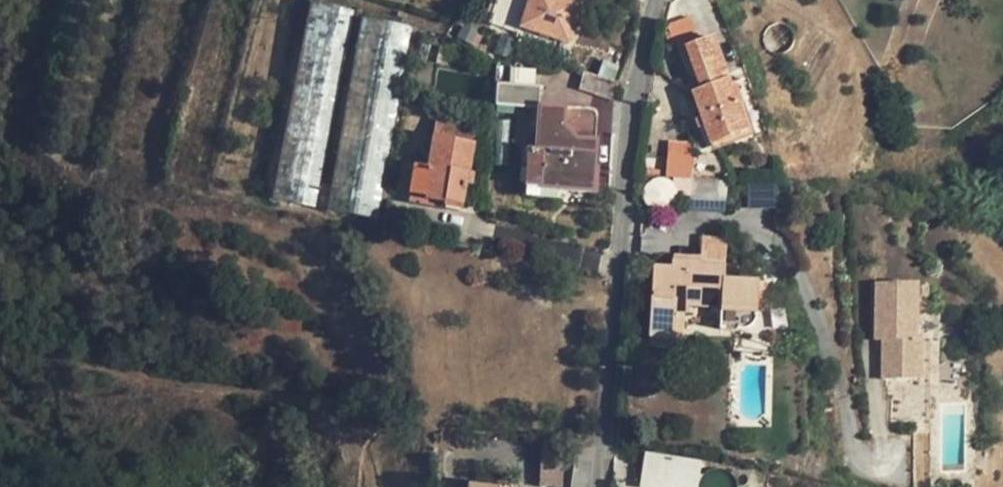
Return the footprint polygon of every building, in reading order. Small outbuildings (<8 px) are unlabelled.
[(487,24),(516,34),(518,27),(568,43),(582,0),(495,0),(487,24)] [(309,3),(270,199),(315,208),(353,11),(309,3)] [(692,93),(710,145),(747,131),(714,37),(700,42),(690,16),(666,25),(678,51),(686,48),(700,91),(692,93)] [(360,18),(325,210),(377,220),(412,28),(360,18)] [(512,82),(533,82),(534,69),(512,69),(512,82)] [(582,73),(578,89),(593,93),(593,95),(612,101),(616,82),(582,73)] [(539,87),(495,84),(495,103),(537,106),(538,106),(539,87)] [(538,106),(537,106),(534,148),(525,148),(524,168),(539,169),(538,187),(556,189),(556,184),(591,186),(595,140),(596,115),(595,112),(591,109),(538,106)] [(461,205),(466,172),(468,173),(476,126),(434,119),(425,168),(412,165),(408,193),(423,196),(423,199),(461,205)] [(669,142),(667,178),(691,180),(694,144),(669,142)] [(539,169),(524,168),(522,186),(538,187),(539,169)] [(689,196),(724,199),(725,184),(690,182),(689,196)] [(751,206),(781,206),(780,183),(751,183),(751,206)] [(700,262),(699,265),(724,266),(727,239),(702,237),(700,262)] [(685,262),(672,261),(672,268),(675,268),(674,272),(685,272),(685,262)] [(655,267),(650,338),(652,338),(674,339),(675,317),(676,305),(721,308),(720,329),(743,331),(746,330),(751,328),(755,324),(757,319),(759,280),(724,278),(724,266),(699,265),(700,262),(685,262),(685,272),(674,272),(675,268),(672,268),(655,267)] [(877,282),(875,340),(883,340),(882,379),(921,379),(921,341),(916,340),(917,283),(877,282)] [(674,339),(673,346),(681,347),(682,317),(675,317),(674,339)] [(674,339),(652,338),(651,345),(673,346),(674,339)] [(543,447),(541,486),(547,486),(558,486),(561,448),(543,447)] [(704,462),(647,453),(643,485),(654,486),(700,486),(704,462)]
